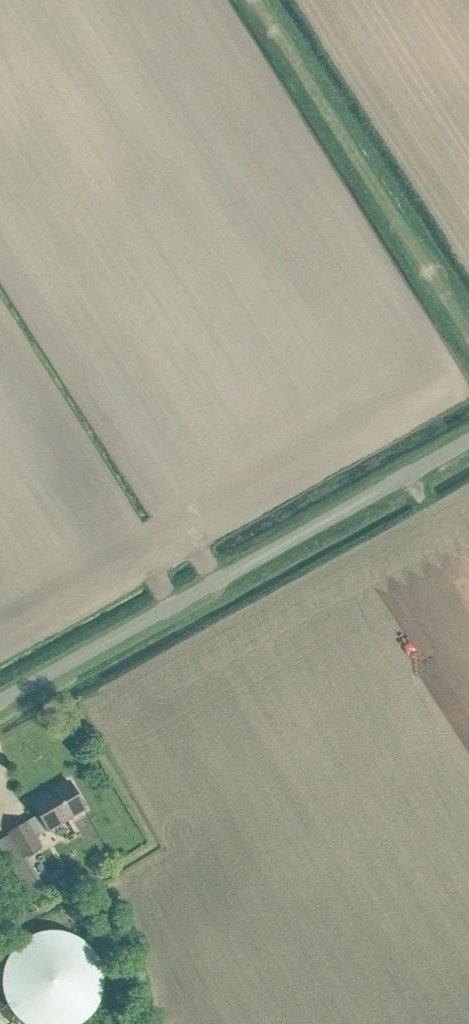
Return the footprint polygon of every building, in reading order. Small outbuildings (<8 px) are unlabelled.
[(37,816),(6,833),(21,858),(39,847),(34,838),(83,809),(67,782),(30,804),(37,816)] [(81,1023),(87,1018),(92,1012),(96,1006),(99,1000),(101,992),(102,985),(102,978),(101,970),(99,963),(96,957),(92,950),(87,945),(81,940),(75,936),(68,933),(61,932),(54,931),(46,931),(39,932),(32,935),(25,938),(19,942),(14,947),(9,953),(6,960),(3,967),(2,974),(1,981),(1,989),(3,996),(6,1003),(9,1009),(14,1015),(19,1020),(24,1023),(79,1023),(81,1023)]
